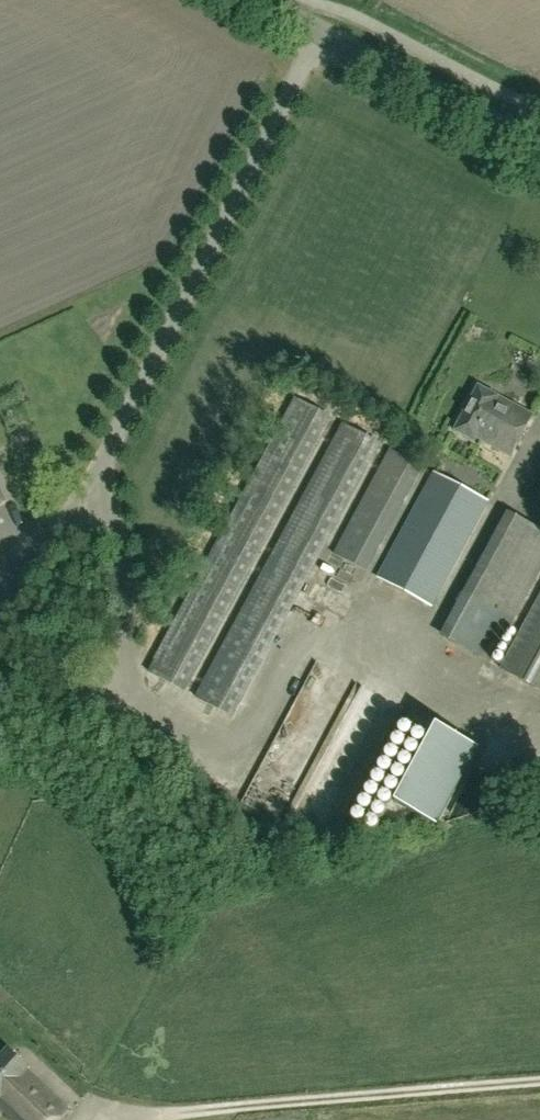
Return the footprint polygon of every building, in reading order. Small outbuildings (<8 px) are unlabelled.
[(535,415),(480,387),(457,433),(477,442),(479,439),(515,456),(535,415)] [(297,400),(149,673),(185,692),(333,420),(297,400)] [(233,718),(381,446),(345,426),(197,698),(233,718)] [(395,448),(341,551),(372,567),(426,465),(395,448)] [(444,458),(379,579),(431,607),(487,502),(454,485),(463,468),(444,458)] [(491,611),(513,622),(539,572),(539,532),(535,530),(491,611)] [(501,671),(539,692),(539,600),(501,671)] [(437,825),(478,748),(436,725),(394,802),(437,825)] [(290,757),(259,794),(279,812),(311,775),(290,757)] [(26,1070),(28,1068),(8,1050),(0,1058),(0,1108),(13,1119),(61,1119),(70,1110),(26,1070)]
